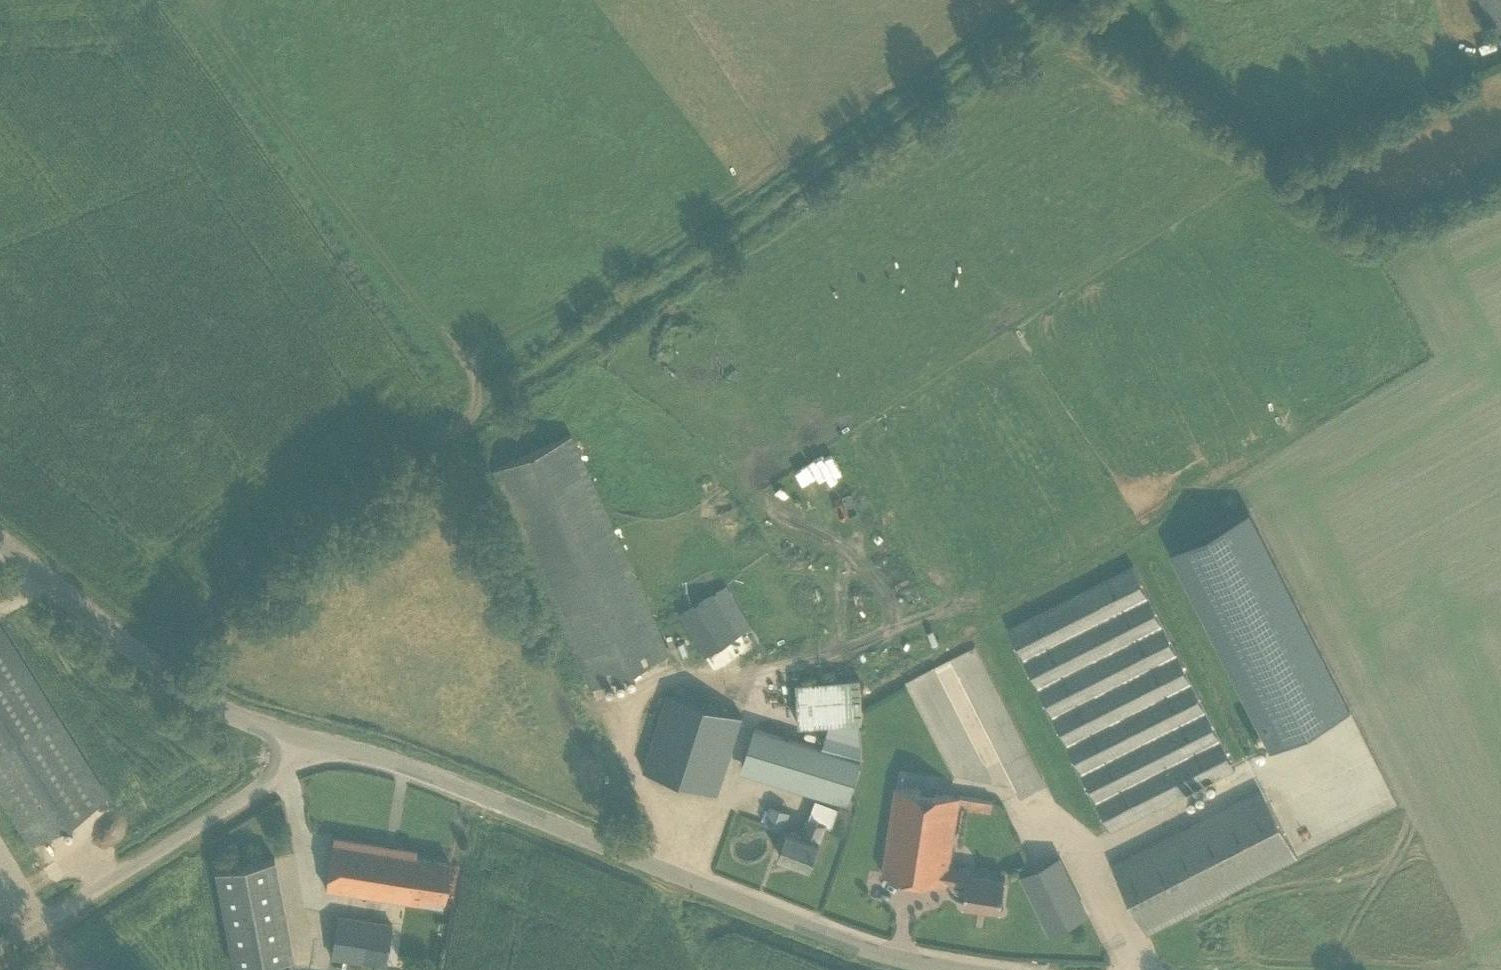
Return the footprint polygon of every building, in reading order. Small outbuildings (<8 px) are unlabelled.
[(1500,39),(1500,0),(1481,0),(1500,39)] [(492,470),(590,689),(668,654),(570,435),(492,470)] [(1271,750),(1349,710),(1249,514),(1171,553),(1271,750)] [(1009,629),(1100,809),(1109,827),(1106,828),(1108,831),(1110,830),(1111,831),(1235,768),(1133,566),(1009,629)] [(678,615),(702,656),(750,627),(725,585),(678,615)] [(30,846),(107,796),(0,627),(0,798),(30,846)] [(795,684),(797,726),(861,723),(858,679),(795,684)] [(668,695),(650,752),(644,771),(717,794),(741,718),(668,695)] [(742,767),(850,800),(861,762),(754,728),(742,767)] [(896,788),(883,874),(946,884),(946,882),(966,885),(963,906),(1000,912),(1003,892),(1005,878),(969,873),(948,870),(949,865),(958,808),(959,797),(896,788)] [(1295,857),(1262,791),(1113,867),(1146,932),(1295,857)] [(732,814),(740,816),(747,797),(739,794),(732,814)] [(787,830),(778,855),(811,867),(820,843),(819,842),(825,825),(831,827),(839,808),(816,799),(802,836),(787,830)] [(757,800),(752,821),(770,825),(775,805),(757,800)] [(333,837),(330,857),(325,888),(416,903),(417,894),(444,898),(450,863),(415,858),(416,850),(333,837)] [(1022,876),(1042,915),(1051,933),(1087,915),(1058,858),(1022,876)] [(215,870),(218,890),(233,969),(292,958),(274,859),(215,870)] [(384,967),(391,924),(337,914),(330,957),(384,967)]
